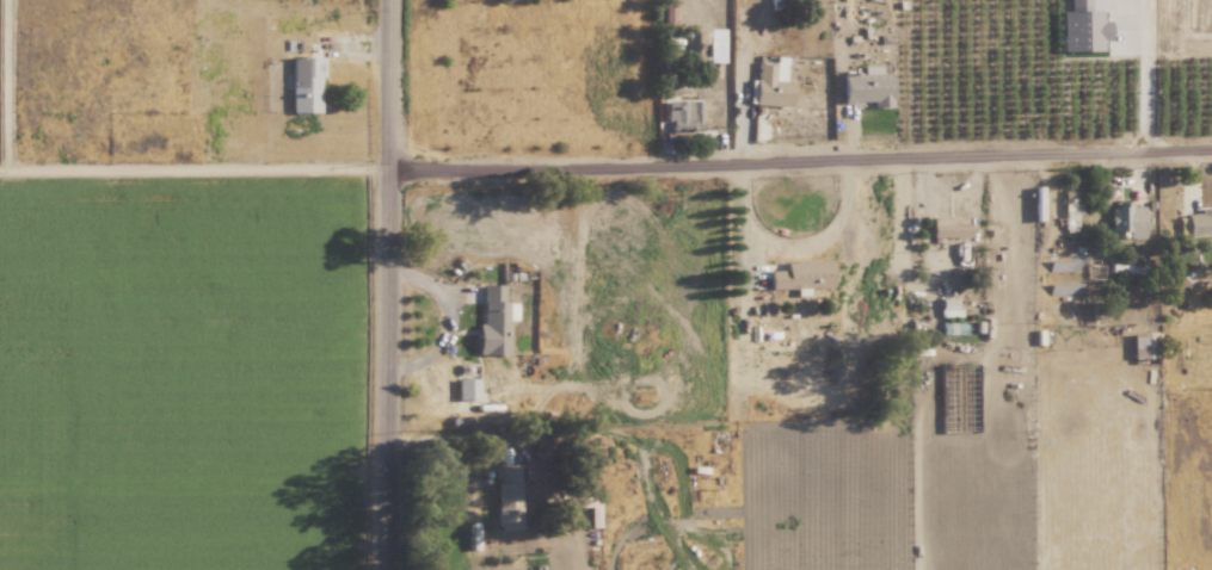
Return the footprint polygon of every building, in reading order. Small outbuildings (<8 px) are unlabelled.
[(1061,51),(1102,52),(1103,41),(1109,41),(1109,21),(1101,21),(1101,12),(1062,11),(1061,51)] [(775,62),(757,61),(755,106),(793,108),(794,81),(786,81),(787,56),(776,56),(775,62)] [(291,113),(321,113),(321,58),(292,58),(291,113)] [(843,102),(874,103),(874,107),(892,108),(892,73),(882,73),(882,66),(863,65),(863,73),(843,72),(843,102)] [(1081,201),(1064,201),(1065,224),(1077,223),(1076,213),(1081,213),(1081,201)] [(1111,238),(1144,237),(1144,206),(1129,206),(1129,204),(1110,204),(1111,238)] [(1188,236),(1211,235),(1211,206),(1199,207),(1199,213),(1186,214),(1188,236)] [(953,217),(931,217),(930,237),(968,237),(969,225),(953,224),(953,217)] [(770,270),(771,290),(832,288),(831,261),(785,262),(786,270),(770,270)] [(483,285),(481,355),(508,355),(509,320),(515,320),(516,303),(503,303),(503,285),(483,285)] [(958,298),(940,298),(939,316),(958,317),(958,298)] [(499,491),(518,491),(518,465),(498,465),(499,491)]
